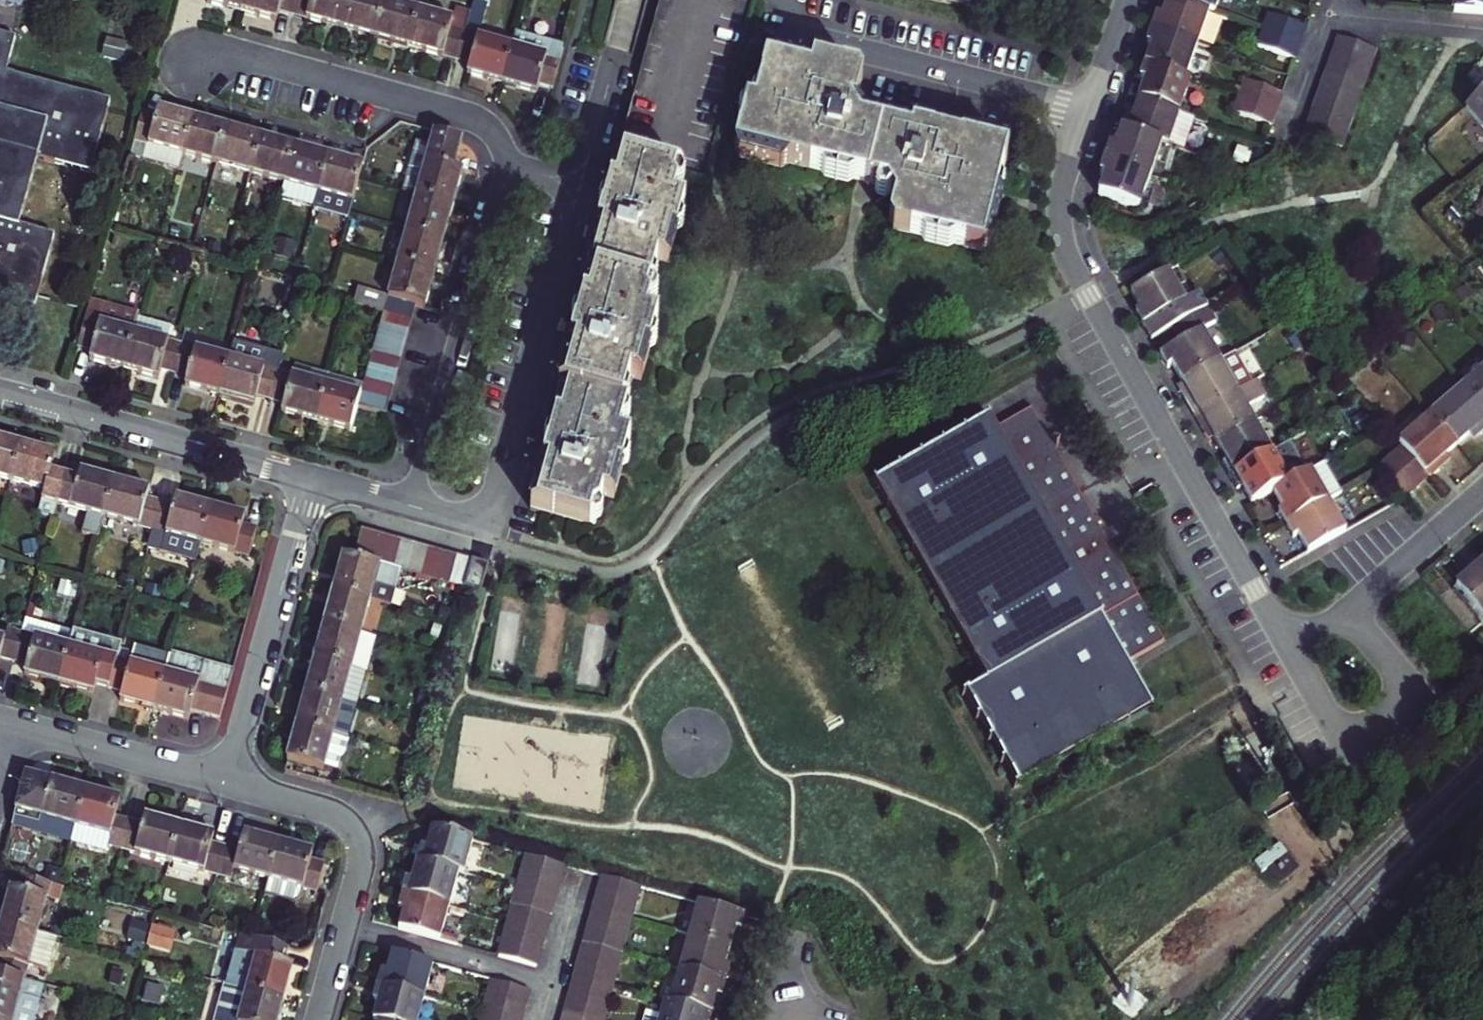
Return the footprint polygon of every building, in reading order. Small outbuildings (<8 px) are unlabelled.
[(1,4),(22,10),(24,0),(0,0),(0,5),(1,4)] [(246,6),(269,13),(279,16),(282,5),(294,9),(297,0),(247,0),(246,6)] [(294,9),(316,15),(343,23),(349,0),(297,0),(294,9)] [(386,0),(349,0),(343,23),(359,27),(377,32),(386,0)] [(419,4),(421,0),(386,0),(377,32),(392,37),(409,42),(419,4)] [(1055,10),(1058,0),(1017,0),(1055,10)] [(1153,28),(1197,44),(1209,10),(1181,0),(1167,0),(1164,8),(1162,14),(1158,13),(1153,28)] [(1209,10),(1214,12),(1218,0),(1181,0),(1209,10)] [(1451,12),(1482,13),(1482,0),(1452,0),(1451,12)] [(419,4),(409,42),(429,47),(458,55),(465,29),(450,24),(452,14),(419,4)] [(1270,12),(1263,30),(1299,42),(1305,25),(1270,12)] [(542,80),(555,84),(567,42),(518,28),(514,43),(504,79),(522,84),(539,89),(542,80)] [(1185,79),(1197,44),(1153,28),(1148,42),(1154,44),(1152,50),(1147,65),(1185,79)] [(465,29),(458,55),(472,59),(469,69),(484,73),(504,79),(514,43),(465,29)] [(1299,42),(1263,30),(1258,46),(1293,59),(1299,42)] [(36,303),(57,230),(21,220),(40,155),(91,169),(111,99),(7,70),(17,36),(0,31),(0,293),(36,303)] [(1345,86),(1359,50),(1341,43),(1327,79),(1345,86)] [(124,53),(104,48),(99,67),(120,72),(124,53)] [(1379,57),(1359,50),(1345,86),(1365,94),(1379,57)] [(791,166),(820,175),(827,171),(848,176),(852,183),(879,191),(887,205),(881,226),(884,233),(915,241),(921,237),(943,244),(982,251),(987,248),(998,202),(988,200),(992,188),(998,186),(1004,160),(893,128),(864,120),(856,106),(863,84),(773,59),(767,63),(758,91),(763,97),(759,108),(749,105),(745,120),(741,125),(734,150),(738,158),(783,170),(791,166)] [(1185,79),(1147,65),(1141,80),(1145,81),(1143,87),(1139,101),(1176,115),(1188,80),(1185,79)] [(1365,94),(1345,86),(1327,79),(1322,94),(1359,108),(1365,94)] [(1273,111),(1279,95),(1243,83),(1238,98),(1273,111)] [(1354,123),(1359,108),(1322,94),(1316,109),(1354,123)] [(1465,111),(1482,131),(1482,96),(1465,111)] [(1273,111),(1238,98),(1231,115),(1267,128),(1273,111)] [(1125,119),(1120,133),(1159,147),(1164,148),(1176,115),(1139,101),(1133,117),(1131,122),(1125,119)] [(185,152),(196,114),(179,109),(161,105),(158,113),(142,109),(131,150),(182,164),(185,152)] [(1349,137),(1354,123),(1316,109),(1311,122),(1349,137)] [(185,152),(219,162),(229,123),(214,119),(196,114),(185,152)] [(1343,151),(1349,137),(1311,122),(1305,137),(1318,141),(1343,151)] [(229,123),(219,162),(253,171),(264,133),(250,129),(229,123)] [(462,133),(434,125),(430,137),(416,133),(403,183),(417,186),(455,197),(460,175),(464,163),(455,161),(462,133)] [(281,138),(264,133),(253,171),(285,180),(296,142),(281,138)] [(1159,147),(1120,133),(1116,147),(1114,153),(1109,151),(1105,164),(1148,180),(1153,165),(1159,147)] [(296,142),(285,180),(281,196),(315,206),(320,190),(330,151),(316,147),(296,142)] [(1166,170),(1172,151),(1164,148),(1159,147),(1153,165),(1166,170)] [(349,157),(330,151),(320,190),(354,199),(365,161),(349,157)] [(589,272),(593,273),(656,281),(663,252),(676,255),(689,202),(678,199),(685,173),(683,169),(620,153),(603,216),(589,272)] [(1148,180),(1105,164),(1102,173),(1100,180),(1103,181),(1097,198),(1136,212),(1143,195),(1148,180)] [(455,197),(417,186),(408,220),(446,230),(450,215),(455,197)] [(1143,195),(1136,212),(1148,216),(1154,198),(1143,195)] [(446,230),(408,220),(399,255),(436,265),(441,250),(446,230)] [(436,265),(399,255),(389,289),(418,296),(428,299),(431,285),(436,265)] [(1174,270),(1136,292),(1146,309),(1141,311),(1146,320),(1150,326),(1172,313),(1181,329),(1214,308),(1205,292),(1191,299),(1174,270)] [(562,388),(567,390),(628,398),(637,369),(648,372),(663,310),(654,308),(660,282),(656,281),(593,273),(578,327),(562,388)] [(140,325),(146,304),(94,289),(80,339),(98,344),(95,352),(109,355),(130,361),(140,325)] [(389,289),(386,303),(413,311),(418,296),(389,289)] [(356,291),(354,306),(383,310),(385,296),(356,291)] [(386,303),(382,316),(410,324),(413,311),(386,303)] [(1222,322),(1214,308),(1181,329),(1188,342),(1166,354),(1173,368),(1174,368),(1178,366),(1188,383),(1226,361),(1208,329),(1222,322)] [(1159,342),(1181,329),(1172,313),(1150,326),(1159,342)] [(382,316),(379,330),(407,338),(410,324),(382,316)] [(180,366),(188,337),(140,325),(130,361),(147,366),(164,371),(167,362),(180,366)] [(407,338),(379,330),(375,343),(403,351),(407,338)] [(225,387),(235,350),(188,337),(180,366),(193,370),(191,378),(207,382),(225,387)] [(403,351),(375,343),(372,357),(399,365),(403,351)] [(275,392),(283,363),(235,350),(225,387),(242,392),(259,396),(262,388),(275,392)] [(1243,391),(1256,384),(1238,354),(1226,361),(1243,391)] [(372,357),(368,371),(396,379),(399,365),(372,357)] [(1201,417),(1243,391),(1226,361),(1188,383),(1196,397),(1197,399),(1192,402),(1201,417)] [(283,363),(275,392),(287,395),(285,404),(301,408),(321,413),(331,376),(283,363)] [(368,371),(364,384),(392,393),(396,379),(368,371)] [(364,385),(331,376),(321,413),(337,417),(354,422),(360,399),(364,385)] [(1471,390),(1482,404),(1482,379),(1471,390)] [(364,385),(360,399),(388,407),(392,393),(364,384),(364,385)] [(1218,437),(1224,447),(1262,425),(1251,405),(1264,397),(1256,384),(1243,391),(1201,417),(1208,430),(1213,427),(1218,437)] [(550,452),(536,503),(600,520),(608,489),(619,491),(634,430),(625,427),(633,399),(628,398),(567,390),(550,452)] [(1482,439),(1482,404),(1471,390),(1439,418),(1464,447),(1473,439),(1479,434),(1482,439)] [(1133,665),(1170,645),(1041,409),(1003,430),(997,419),(883,482),(992,682),(971,693),(1022,786),(1158,712),(1133,665)] [(1454,456),(1464,447),(1439,418),(1407,446),(1411,450),(1436,480),(1451,467),(1447,462),(1454,456)] [(1235,478),(1278,453),(1262,425),(1224,447),(1232,461),(1227,464),(1228,465),(1235,478)] [(1480,442),(1482,439),(1479,434),(1473,439),(1478,444),(1480,442)] [(16,479),(26,442),(8,437),(0,435),(0,475),(16,479)] [(26,442),(16,479),(50,489),(47,499),(60,503),(68,473),(55,470),(61,452),(44,447),(26,442)] [(1296,442),(1278,453),(1235,478),(1243,492),(1248,489),(1252,497),(1257,505),(1279,493),(1313,474),(1296,442)] [(1411,450),(1397,462),(1423,491),(1436,480),(1411,450)] [(1458,461),(1454,456),(1447,462),(1451,467),(1455,464),(1458,461)] [(1397,462),(1383,474),(1409,503),(1423,491),(1397,462)] [(1285,514),(1292,526),(1335,502),(1346,495),(1329,465),(1313,474),(1279,493),(1285,504),(1290,512),(1285,514)] [(60,503),(109,516),(118,478),(97,472),(85,469),(82,477),(68,473),(60,503)] [(118,478),(109,516),(155,529),(162,500),(150,496),(152,487),(141,484),(118,478)] [(177,504),(162,500),(155,529),(150,548),(198,561),(203,542),(213,504),(193,498),(179,495),(177,504)] [(1309,546),(1315,556),(1354,534),(1335,502),(1292,526),(1301,541),(1305,539),(1309,546)] [(231,509),(213,504),(203,542),(252,555),(260,526),(246,522),(248,513),(231,509)] [(86,514),(83,533),(97,535),(100,516),(86,514)] [(376,557),(383,530),(369,526),(362,553),(376,557)] [(397,533),(383,530),(376,557),(387,560),(389,560),(397,533)] [(410,537),(397,533),(389,560),(402,564),(410,537)] [(423,541),(410,537),(402,564),(411,566),(416,567),(423,541)] [(429,571),(436,544),(423,541),(416,567),(429,571)] [(442,575),(450,547),(436,544),(429,571),(442,575)] [(454,578),(462,551),(450,547),(442,575),(454,578)] [(376,557),(362,553),(350,550),(345,570),(341,585),(379,596),(401,602),(406,585),(382,579),(387,560),(376,557)] [(454,578),(468,582),(476,555),(462,551),(454,578)] [(489,588),(496,560),(476,555),(468,582),(489,588)] [(389,560),(387,560),(382,579),(406,585),(411,566),(402,564),(389,560)] [(1477,570),(1473,573),(1478,579),(1463,592),(1482,614),(1482,565),(1477,570)] [(332,619),(370,629),(379,596),(341,585),(336,602),(332,619)] [(495,638),(488,673),(599,693),(613,616),(525,600),(525,604),(507,601),(500,639),(495,638)] [(370,629),(332,619),(327,635),(322,652),(374,666),(383,633),(370,629)] [(0,634),(0,674),(5,656),(19,660),(26,632),(12,628),(10,637),(0,634)] [(115,685),(122,658),(109,654),(113,637),(80,628),(76,645),(67,681),(87,687),(101,691),(104,682),(115,685)] [(76,645),(26,632),(19,660),(34,664),(32,672),(46,676),(67,681),(76,645)] [(169,671),(160,707),(176,712),(196,717),(198,708),(223,715),(236,667),(175,650),(169,671)] [(318,670),(313,687),(364,701),(374,666),(322,652),(318,670)] [(122,658),(115,685),(127,689),(125,698),(140,702),(160,707),(169,671),(122,658)] [(364,701),(313,687),(309,702),(304,721),(356,734),(364,701)] [(356,734),(304,721),(299,737),(295,755),(347,770),(356,734)] [(27,829),(75,842),(76,837),(79,826),(90,788),(72,783),(54,778),(53,780),(30,773),(20,807),(33,810),(27,829)] [(113,835),(110,846),(125,850),(133,819),(120,816),(125,798),(107,793),(90,788),(79,826),(113,835)] [(171,863),(182,824),(165,819),(147,814),(145,823),(133,819),(125,850),(171,863)] [(198,829),(182,824),(171,863),(219,876),(228,847),(212,842),(214,833),(198,829)] [(76,837),(110,846),(113,835),(79,826),(76,837)] [(455,877),(465,840),(422,828),(417,848),(410,847),(409,853),(406,863),(449,875),(455,877)] [(272,878),(282,842),(265,837),(247,832),(242,851),(228,847),(219,876),(234,880),(237,869),(272,878)] [(299,846),(282,842),(272,878),(269,891),(299,899),(303,894),(305,887),(320,892),(328,864),(314,860),(316,851),(299,846)] [(559,866),(526,857),(521,874),(554,883),(559,866)] [(449,875),(406,863),(401,880),(396,879),(394,886),(392,896),(439,909),(449,875)] [(6,919),(42,929),(52,895),(66,899),(70,886),(26,873),(23,887),(15,885),(11,901),(6,919)] [(521,874),(516,893),(549,902),(554,883),(521,874)] [(636,886),(603,877),(598,896),(631,905),(636,886)] [(516,893),(511,910),(544,919),(549,902),(516,893)] [(439,909),(392,896),(389,903),(387,912),(391,913),(387,930),(430,942),(439,909)] [(626,923),(631,905),(598,896),(592,914),(626,923)] [(744,916),(698,903),(687,941),(729,953),(732,943),(735,932),(740,934),(744,916)] [(511,910),(506,928),(540,937),(544,919),(511,910)] [(626,923),(592,914),(588,931),(622,940),(626,923)] [(147,942),(152,923),(135,918),(130,937),(147,942)] [(6,919),(0,939),(0,940),(0,955),(3,955),(0,967),(0,971),(29,979),(34,962),(53,968),(62,935),(42,929),(6,919)] [(176,930),(154,924),(149,942),(170,949),(176,930)] [(506,928),(501,944),(535,953),(540,937),(506,928)] [(617,958),(622,940),(588,931),(583,949),(617,958)] [(286,960),(290,946),(242,932),(229,981),(286,996),(291,979),(295,963),(286,960)] [(687,941),(678,975),(725,988),(729,973),(724,972),(727,963),(729,953),(687,941)] [(501,944),(497,961),(531,970),(535,953),(501,944)] [(579,965),(613,974),(617,958),(583,949),(579,965)] [(428,969),(386,957),(380,979),(374,977),(372,983),(370,991),(419,1004),(428,969)] [(579,965),(574,983),(608,993),(613,974),(579,965)] [(0,971),(0,1019),(42,1019),(52,985),(29,979),(0,971)] [(678,975),(669,1009),(707,1019),(711,1019),(714,1011),(716,1001),(721,1002),(725,988),(678,975)] [(286,996),(229,981),(225,980),(214,1019),(279,1019),(280,1015),(286,996)] [(569,1000),(603,1009),(608,993),(574,983),(569,1000)] [(490,986),(485,1004),(519,1013),(524,995),(490,986)] [(370,991),(368,998),(365,1007),(370,1009),(367,1019),(414,1019),(419,1004),(370,991)] [(564,1019),(569,1019),(601,1019),(603,1009),(569,1000),(564,1019)] [(480,1019),(517,1019),(519,1013),(485,1004),(480,1019)] [(669,1009),(662,1007),(659,1019),(707,1019),(669,1009)]
